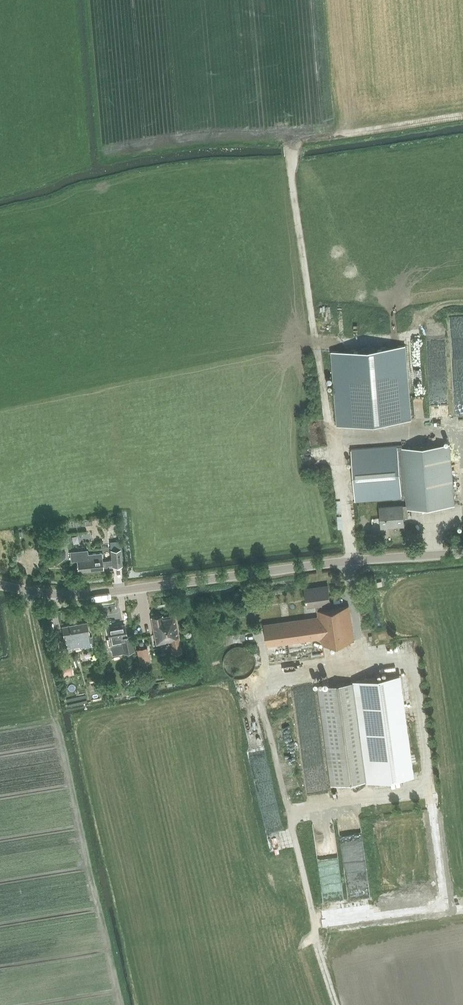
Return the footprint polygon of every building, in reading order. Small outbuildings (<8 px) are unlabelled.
[(404,324),(404,308),(395,308),(394,324),(404,324)] [(333,351),(339,425),(410,419),(404,346),(333,351)] [(427,368),(416,369),(416,383),(428,382),(427,368)] [(402,448),(406,497),(407,505),(380,507),(382,527),(404,525),(404,517),(408,517),(408,509),(455,505),(450,444),(403,447),(402,448)] [(355,501),(406,497),(402,448),(403,447),(403,445),(351,450),(355,501)] [(298,460),(299,449),(290,448),(289,459),(298,460)] [(119,541),(110,541),(110,547),(111,550),(120,549),(119,541)] [(87,549),(70,551),(71,561),(77,560),(78,571),(103,569),(102,567),(107,567),(107,565),(112,565),(112,559),(102,560),(101,552),(88,554),(87,549)] [(120,549),(111,550),(112,559),(112,565),(112,566),(122,565),(120,549)] [(264,625),(263,625),(267,646),(321,638),(322,645),(324,645),(354,640),(349,606),(332,609),(328,586),(324,586),(305,589),(308,606),(316,605),(318,616),(264,625)] [(174,615),(151,619),(156,644),(171,641),(173,654),(181,652),(174,615)] [(62,627),(64,638),(66,637),(67,640),(69,640),(70,648),(90,644),(87,622),(62,627)] [(111,646),(111,648),(121,646),(123,654),(135,651),(132,635),(126,636),(124,625),(107,628),(109,639),(107,640),(108,646),(111,646)] [(150,662),(147,647),(136,649),(139,664),(150,662)] [(253,663),(252,660),(252,657),(250,655),(249,653),(246,651),(244,649),(241,648),(239,648),(236,648),(233,649),(230,650),(228,652),(226,654),(224,656),(223,660),(223,662),(223,665),(224,668),(225,670),(226,672),(228,675),(231,677),(235,678),(237,678),(240,678),(243,677),(246,676),(248,674),(250,672),(251,669),(252,666),(253,663)] [(359,681),(359,683),(372,781),(413,776),(400,675),(359,681)] [(359,683),(318,689),(330,786),(372,781),(359,683)] [(268,751),(266,739),(251,741),(253,754),(268,751)] [(348,820),(348,833),(357,833),(357,820),(348,820)] [(333,833),(347,833),(347,821),(333,821),(333,833)]
